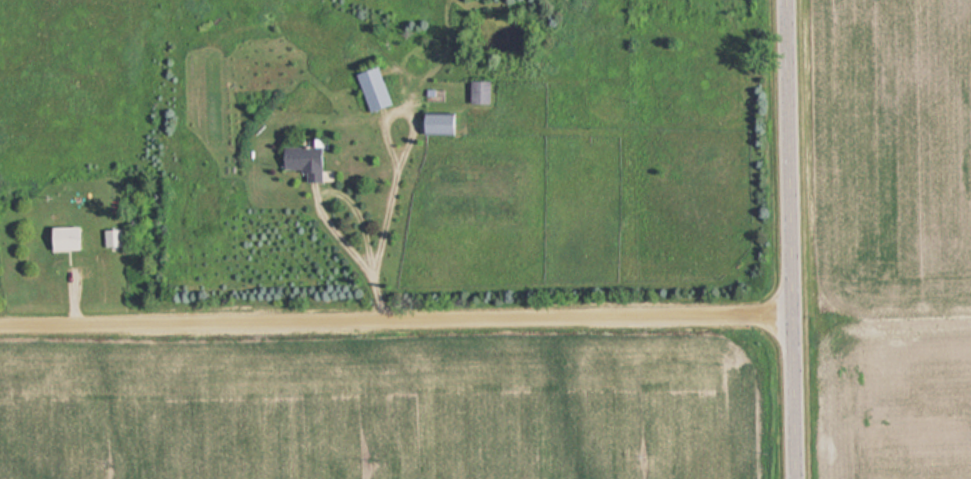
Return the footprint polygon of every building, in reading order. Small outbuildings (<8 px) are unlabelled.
[(353,74),(366,112),(388,104),(375,67),(353,74)] [(467,104),(486,104),(486,81),(467,81),(467,104)] [(450,135),(450,114),(418,114),(418,135),(450,135)] [(279,148),(279,170),(302,170),(303,182),(319,182),(318,147),(279,148)] [(49,249),(77,249),(77,227),(48,227),(49,249)] [(120,246),(119,229),(102,229),(102,247),(120,246)]
